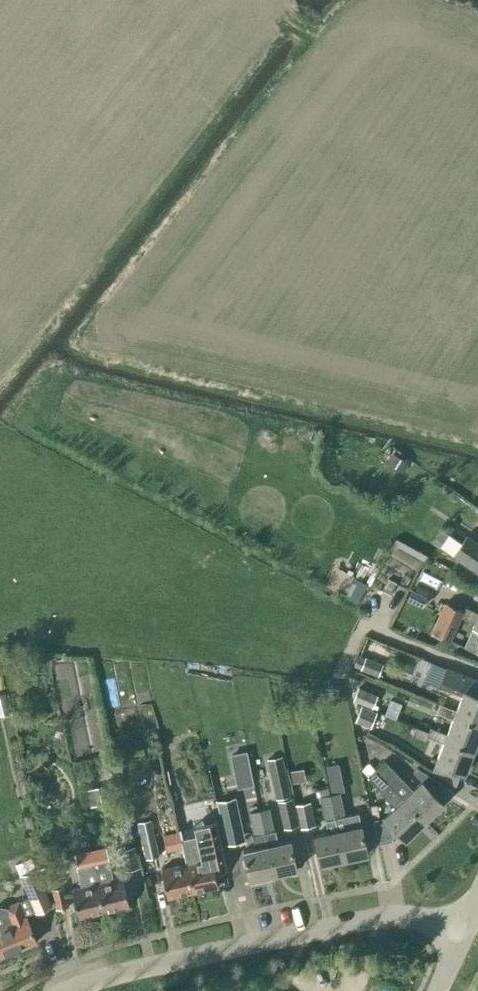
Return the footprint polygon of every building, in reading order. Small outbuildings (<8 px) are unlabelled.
[(477,572),(477,541),(467,534),(453,555),(477,572)] [(422,606),(427,596),(412,589),(407,599),(422,606)] [(431,631),(451,640),(464,611),(444,601),(431,631)] [(383,663),(366,656),(361,668),(378,675),(383,663)] [(456,710),(455,714),(477,723),(477,680),(446,667),(438,687),(461,695),(456,710)] [(373,707),(378,694),(359,686),(353,699),(373,707)] [(456,710),(439,703),(435,712),(452,719),(446,733),(447,734),(446,737),(474,748),(477,737),(477,723),(455,714),(456,710)] [(361,705),(355,721),(371,727),(377,712),(361,705)] [(426,735),(428,731),(415,726),(412,734),(425,739),(426,735)] [(430,727),(428,731),(426,735),(443,742),(435,761),(464,772),(474,748),(446,737),(447,734),(446,733),(430,727)] [(290,794),(282,755),(268,758),(277,797),(290,794)] [(375,770),(389,784),(424,820),(443,802),(421,780),(412,789),(383,760),(374,769),(375,770)] [(389,784),(375,770),(368,776),(381,790),(380,791),(395,806),(385,816),(373,818),(378,842),(392,839),(391,836),(398,830),(405,838),(424,820),(389,784)] [(263,771),(251,774),(254,788),(266,785),(263,771)] [(254,788),(251,774),(237,777),(241,791),(254,788)] [(90,805),(101,803),(98,786),(87,789),(90,805)] [(344,814),(340,792),(330,794),(344,858),(367,853),(358,811),(344,814)] [(320,863),(344,858),(330,794),(320,797),(325,820),(327,819),(329,831),(313,834),(320,863)] [(217,800),(227,843),(245,839),(236,796),(217,800)] [(299,824),(293,797),(277,800),(283,827),(299,824)] [(316,823),(311,800),(296,803),(302,827),(316,823)] [(264,833),(267,845),(273,873),(296,868),(290,839),(276,842),(268,808),(259,810),(264,833)] [(264,833),(259,810),(249,812),(254,833),(252,834),(255,847),(243,849),(249,879),(273,873),(267,845),(264,833)] [(159,855),(151,819),(139,821),(147,858),(159,855)] [(195,829),(179,832),(183,848),(186,862),(192,891),(217,886),(211,857),(202,859),(195,829)] [(183,848),(179,832),(164,836),(167,851),(183,848)] [(140,866),(135,845),(118,849),(123,870),(140,866)] [(107,848),(90,852),(104,911),(128,905),(123,877),(114,879),(107,848)] [(78,916),(104,911),(90,852),(75,855),(81,886),(72,887),(78,916)] [(167,897),(192,891),(186,862),(160,868),(167,897)] [(35,911),(51,905),(44,887),(50,884),(44,866),(37,869),(36,868),(20,874),(29,896),(35,910),(35,911)] [(53,888),(57,908),(69,905),(65,886),(53,888)] [(36,940),(26,914),(35,910),(29,896),(4,907),(0,906),(0,955),(36,940)]
